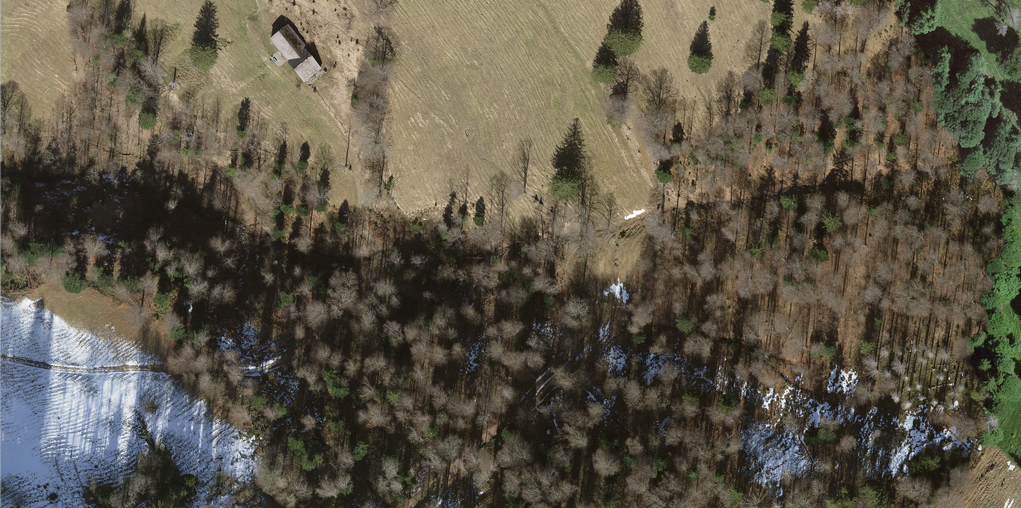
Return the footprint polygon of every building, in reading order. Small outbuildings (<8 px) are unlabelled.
[(287,24),(269,39),(305,83),(322,67),(287,24)]
